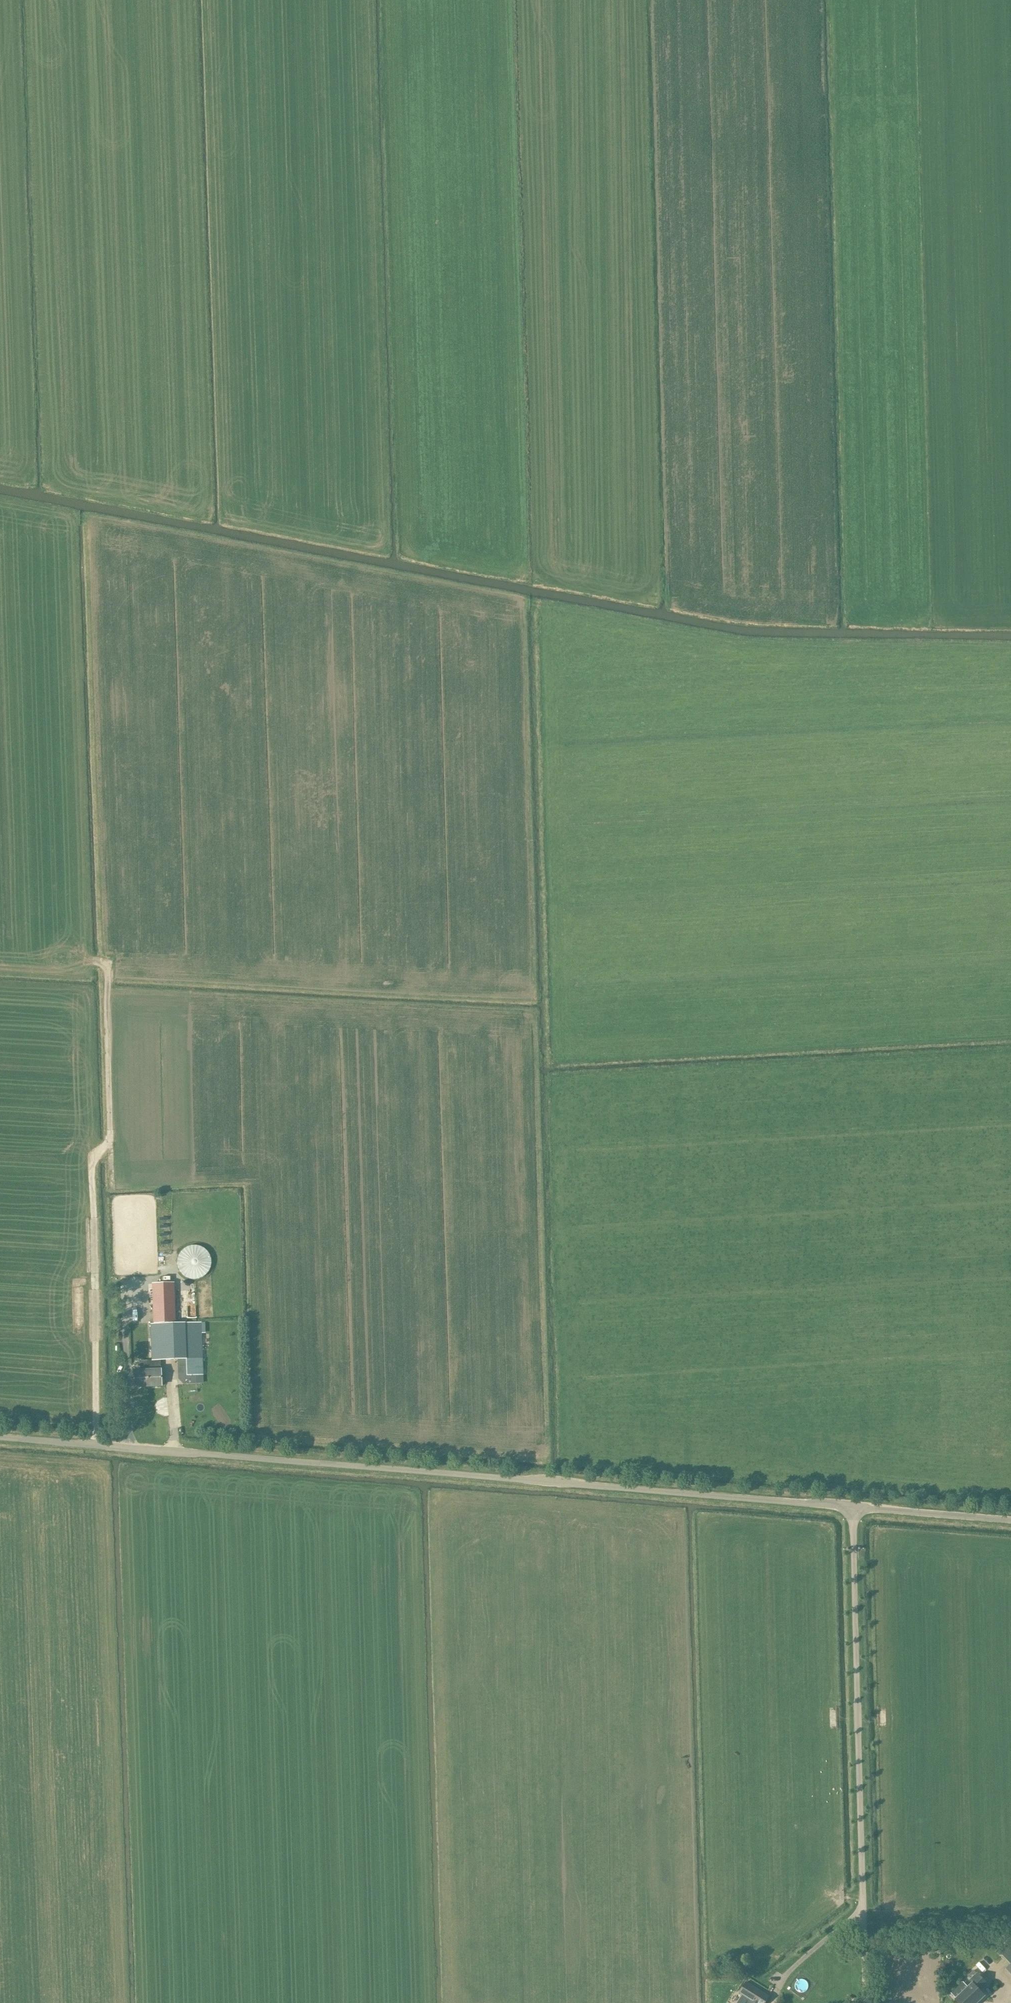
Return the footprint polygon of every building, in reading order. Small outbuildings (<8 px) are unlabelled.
[(211,1266),(211,1261),(210,1256),(207,1251),(203,1248),(198,1246),(193,1246),(187,1247),(183,1250),(180,1254),(178,1259),(178,1265),(179,1270),(182,1274),(186,1277),(191,1279),(196,1279),(201,1278),(206,1275),(209,1271),(211,1266)] [(173,1285),(152,1286),(154,1324),(175,1323),(173,1285)] [(152,1370),(161,1370),(160,1360),(186,1359),(187,1376),(203,1375),(200,1322),(154,1325),(150,1325),(151,1361),(152,1370)] [(140,1361),(140,1371),(134,1371),(134,1387),(148,1387),(147,1361),(140,1361)] [(161,1370),(152,1370),(151,1361),(147,1361),(148,1387),(161,1386),(161,1370)] [(959,2002),(976,2002),(985,1995),(981,1990),(988,1984),(978,1973),(970,1980),(973,1983),(956,1999),(956,2000),(959,2002)] [(751,2001),(755,2002),(766,2002),(770,1997),(746,1982),(739,1993),(751,2001)]
